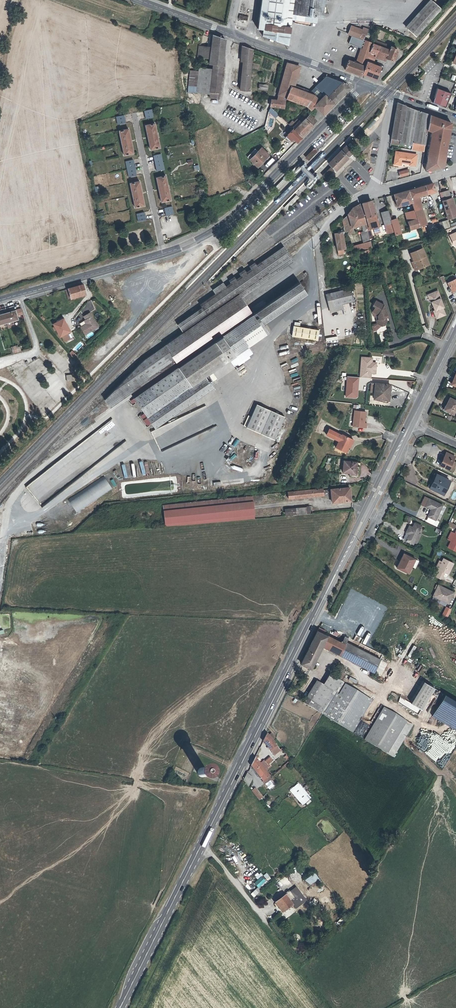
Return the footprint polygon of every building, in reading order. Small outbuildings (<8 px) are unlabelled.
[(264,29),(289,33),(291,20),(292,14),(317,17),(322,18),(324,0),(261,0),(257,28),(264,29)] [(441,8),(433,0),(408,29),(417,37),(441,8)] [(292,14),(291,20),(316,23),(317,17),(292,14)] [(361,33),(362,30),(351,26),(348,34),(352,35),(363,39),(365,34),(361,33)] [(287,45),(289,33),(264,29),(263,36),(287,45)] [(213,35),(211,45),(224,47),(225,40),(219,37),(213,35)] [(361,48),(364,40),(363,39),(352,35),(349,43),(361,48)] [(187,41),(180,39),(178,44),(185,47),(187,41)] [(372,43),(366,40),(357,64),(355,63),(349,60),(345,70),(361,75),(372,43)] [(357,64),(366,40),(364,40),(361,48),(355,63),(357,64)] [(374,40),(373,44),(379,46),(376,54),(393,61),(398,49),(374,40)] [(241,51),(240,61),(243,61),(240,90),(248,91),(252,50),(231,42),(230,46),(241,51)] [(374,64),(374,63),(373,63),(373,64),(368,62),(371,56),(370,55),(371,52),(374,53),(376,54),(379,46),(373,44),(362,73),(376,79),(381,67),(374,64)] [(211,45),(211,48),(210,54),(223,56),(224,47),(211,45)] [(212,65),(212,69),(209,94),(209,97),(218,98),(221,71),(225,71),(226,67),(222,67),(223,56),(210,54),(211,48),(200,46),(199,46),(197,57),(209,59),(209,64),(212,65)] [(331,94),(341,83),(325,77),(315,87),(316,88),(310,94),(303,91),(303,89),(294,86),(299,67),(287,64),(281,84),(277,100),(272,100),(270,106),(284,108),(286,98),(306,106),(310,110),(314,106),(319,101),(324,96),(327,98),(331,94)] [(188,92),(209,94),(212,69),(198,67),(198,71),(190,70),(188,92)] [(344,84),(341,83),(331,94),(337,100),(348,88),(344,84)] [(450,94),(437,89),(433,103),(445,107),(450,94)] [(337,100),(331,94),(327,98),(333,104),(337,100)] [(323,115),(333,104),(327,98),(324,96),(319,101),(314,106),(323,115)] [(410,145),(412,146),(413,142),(424,144),(426,136),(429,115),(398,103),(391,139),(399,140),(399,143),(410,145)] [(146,119),(153,117),(151,110),(144,111),(146,119)] [(309,114),(307,116),(305,119),(304,118),(302,117),(299,121),(295,124),(298,126),(294,130),(301,137),(316,121),(309,114)] [(117,125),(125,123),(123,115),(116,117),(117,125)] [(430,115),(429,115),(426,136),(424,144),(424,151),(423,153),(423,158),(422,163),(426,163),(426,168),(430,169),(431,170),(443,167),(446,155),(444,154),(445,149),(446,150),(446,147),(445,147),(446,143),(447,143),(448,139),(449,136),(451,123),(445,121),(433,116),(433,118),(430,117),(430,115)] [(293,129),(294,130),(298,126),(295,124),(293,122),(292,121),(289,125),(293,129)] [(150,150),(159,148),(154,123),(145,125),(150,150)] [(124,155),(133,153),(128,129),(119,131),(124,155)] [(296,142),(301,137),(294,130),(293,129),(286,137),(291,142),(293,139),(296,142)] [(424,144),(413,142),(412,146),(412,149),(424,151),(424,144)] [(326,161),(329,164),(345,147),(343,144),(326,161)] [(329,164),(335,170),(341,164),(344,160),(350,154),(352,153),(345,147),(329,164)] [(258,152),(250,160),(257,167),(266,158),(269,155),(262,148),(258,152)] [(247,157),(250,160),(258,152),(255,149),(247,157)] [(408,164),(409,165),(411,155),(401,153),(401,154),(395,152),(394,160),(395,162),(400,163),(401,163),(401,162),(404,163),(403,163),(408,164)] [(157,171),(164,170),(161,154),(153,155),(157,171)] [(129,177),(136,175),(133,160),(125,161),(129,177)] [(325,177),(330,172),(332,170),(331,168),(328,171),(324,175),(325,177)] [(161,202),(170,200),(165,176),(156,177),(161,202)] [(252,177),(247,182),(252,187),(257,182),(252,177)] [(283,178),(275,187),(278,190),(286,181),(283,178)] [(135,207),(144,205),(139,181),(130,183),(135,207)] [(424,185),(427,194),(435,192),(433,183),(424,185)] [(411,199),(418,197),(427,194),(424,185),(408,190),(411,199)] [(397,206),(403,204),(412,202),(411,199),(408,190),(394,194),(397,206)] [(440,193),(442,201),(450,198),(448,191),(440,193)] [(299,197),(296,194),(283,207),(286,210),(299,197)] [(414,210),(416,217),(424,215),(420,200),(419,200),(418,197),(411,199),(412,202),(413,206),(414,210)] [(335,209),(340,205),(334,198),(329,201),(335,209)] [(455,217),(450,198),(442,201),(447,219),(455,217)] [(366,217),(375,215),(371,201),(362,203),(363,206),(364,209),(362,209),(364,214),(365,214),(366,215),(366,217)] [(352,208),(347,214),(361,210),(359,204),(352,208)] [(164,208),(166,216),(173,214),(171,206),(164,208)] [(361,210),(347,214),(348,214),(351,227),(352,227),(361,225),(363,232),(360,232),(363,243),(369,241),(363,218),(361,210)] [(414,210),(406,213),(410,229),(419,226),(416,217),(414,210)] [(384,225),(391,223),(391,222),(388,211),(381,213),(384,225)] [(136,214),(138,222),(145,220),(144,212),(136,214)] [(354,233),(352,227),(351,227),(348,214),(342,220),(345,235),(354,233)] [(379,226),(375,215),(366,217),(369,229),(379,226)] [(426,224),(424,215),(416,217),(419,226),(426,224)] [(393,231),(394,234),(400,233),(396,220),(391,222),(391,223),(393,231)] [(130,244),(138,240),(136,235),(141,232),(140,229),(126,236),(130,244)] [(337,252),(345,251),(342,233),(334,234),(337,252)] [(370,242),(369,241),(363,243),(353,246),(355,252),(371,248),(370,242)] [(307,295),(299,284),(254,313),(242,298),(294,261),(291,257),(289,255),(282,246),(199,305),(201,308),(177,325),(183,333),(164,346),(142,362),(103,396),(109,408),(132,397),(134,399),(136,401),(144,413),(146,416),(147,418),(151,422),(155,429),(212,388),(205,378),(230,361),(249,348),(268,335),(262,327),(307,295)] [(423,249),(411,254),(414,261),(416,261),(419,269),(429,265),(423,249)] [(448,283),(452,291),(455,290),(455,279),(448,283)] [(65,289),(68,299),(70,298),(70,297),(85,292),(83,284),(65,289)] [(353,301),(350,288),(325,295),(330,313),(343,309),(341,304),(353,301)] [(437,290),(429,294),(433,304),(432,305),(434,310),(437,318),(445,315),(442,307),(443,307),(440,298),(437,290)] [(385,316),(387,315),(384,306),(375,301),(373,306),(375,307),(372,312),(376,314),(377,313),(379,314),(377,317),(378,318),(379,320),(376,321),(377,325),(381,327),(385,326),(387,321),(386,319),(386,317),(385,316)] [(3,314),(6,322),(7,327),(13,326),(12,321),(18,319),(17,316),(15,311),(3,314)] [(84,317),(86,320),(88,323),(85,324),(81,327),(85,335),(98,327),(90,313),(84,317)] [(60,336),(70,331),(63,319),(53,324),(60,336)] [(317,340),(318,330),(294,326),(292,336),(317,340)] [(253,354),(249,348),(230,361),(234,367),(253,354)] [(375,373),(376,368),(371,367),(371,363),(372,358),(361,357),(360,376),(370,377),(370,373),(375,373)] [(379,399),(386,400),(387,389),(389,389),(390,385),(375,383),(375,388),(374,396),(379,397),(379,399)] [(446,405),(447,406),(445,410),(453,414),(455,408),(455,401),(450,398),(446,405)] [(275,440),(284,416),(255,405),(246,428),(275,440)] [(365,417),(365,412),(354,411),(353,426),(366,427),(366,424),(363,423),(364,417),(365,417)] [(191,412),(157,429),(159,433),(193,417),(191,412)] [(339,439),(338,441),(335,447),(345,452),(348,447),(349,447),(353,440),(342,434),(341,435),(337,433),(329,429),(326,435),(333,439),(335,437),(339,439)] [(455,463),(453,461),(455,457),(446,453),(440,465),(452,471),(455,463)] [(356,467),(356,462),(344,461),(342,472),(350,473),(349,476),(358,477),(359,467),(356,467)] [(57,463),(32,481),(36,487),(49,477),(49,478),(61,469),(57,463)] [(449,481),(436,474),(430,488),(431,488),(443,494),(449,481)] [(77,513),(114,490),(105,477),(68,500),(77,513)] [(22,490),(25,494),(23,496),(37,510),(42,505),(25,488),(22,490)] [(288,499),(322,495),(322,488),(288,492),(288,499)] [(332,503),(348,501),(347,494),(350,493),(349,488),(331,489),(332,503)] [(231,498),(163,505),(165,523),(179,522),(179,525),(228,521),(254,518),(252,496),(231,498)] [(428,516),(435,520),(442,505),(424,497),(421,504),(431,509),(428,516)] [(285,516),(306,514),(306,507),(285,509),(285,516)] [(409,526),(406,533),(409,534),(406,540),(406,541),(413,544),(415,540),(417,536),(421,526),(415,523),(412,527),(409,526)] [(454,534),(451,540),(447,547),(455,551),(455,531),(455,530),(454,534)] [(408,573),(412,566),(415,559),(404,554),(397,567),(408,573)] [(441,580),(443,576),(439,574),(441,570),(445,572),(447,574),(453,563),(444,558),(442,562),(438,569),(436,568),(432,575),(441,580)] [(453,592),(445,588),(444,590),(442,589),(443,587),(439,585),(433,596),(448,603),(453,592)] [(446,606),(441,615),(447,618),(451,608),(446,606)] [(319,628),(313,639),(321,643),(331,648),(329,650),(334,653),(336,650),(341,653),(340,656),(373,672),(380,659),(346,642),(343,641),(341,643),(323,634),(325,631),(319,628)] [(311,644),(319,647),(321,643),(313,639),(311,644)] [(309,667),(319,647),(311,644),(301,663),(309,667)] [(344,684),(345,683),(330,674),(323,685),(316,681),(303,703),(352,732),(371,700),(344,684)] [(423,682),(410,704),(421,710),(434,688),(423,682)] [(446,693),(432,716),(455,730),(455,699),(446,693)] [(428,712),(432,714),(439,701),(434,699),(428,712)] [(387,753),(406,721),(383,708),(364,739),(387,753)] [(412,725),(406,721),(387,753),(393,757),(412,725)] [(279,750),(266,734),(263,741),(273,755),(279,750)] [(250,765),(257,774),(259,776),(264,783),(270,779),(268,777),(269,777),(255,757),(250,765)] [(199,776),(200,777),(202,777),(204,777),(205,776),(206,775),(207,773),(207,771),(206,770),(205,769),(203,768),(202,768),(200,768),(198,769),(197,771),(197,773),(197,774),(199,776)] [(247,773),(243,780),(245,782),(248,786),(252,778),(247,773)] [(265,783),(269,789),(274,786),(270,780),(265,783)] [(289,790),(302,805),(311,798),(298,782),(289,790)] [(256,789),(252,792),(258,800),(261,797),(256,789)] [(310,887),(319,880),(314,873),(305,880),(310,887)] [(254,883),(258,887),(251,894),(253,897),(258,892),(256,890),(265,881),(261,876),(254,883)] [(282,912),(292,905),(295,909),(306,901),(296,887),(275,902),(282,912)] [(340,926),(347,918),(343,915),(336,923),(340,926)]
